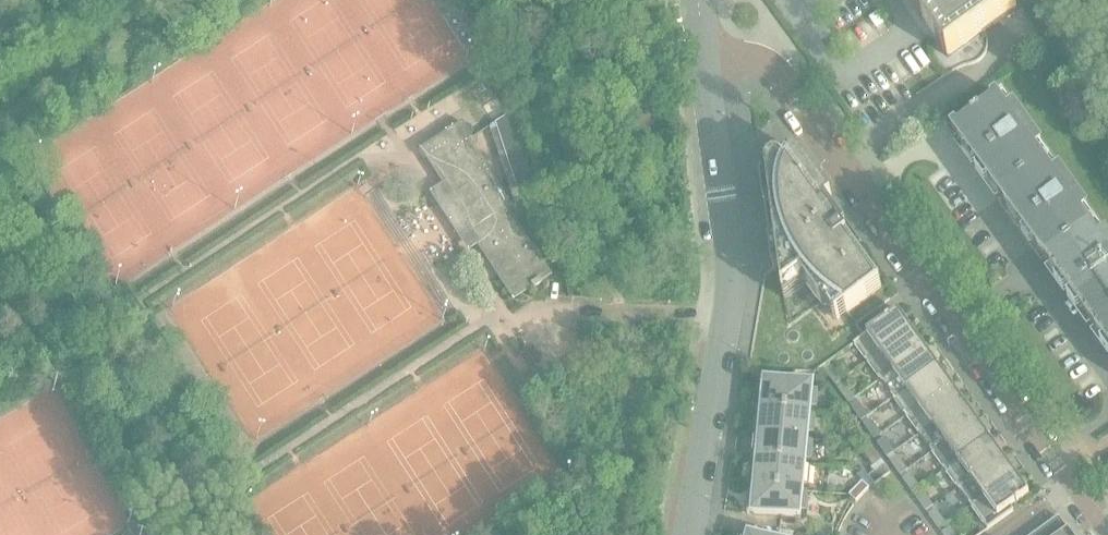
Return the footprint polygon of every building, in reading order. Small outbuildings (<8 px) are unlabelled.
[(1010,0),(909,0),(924,23),(927,21),(934,32),(932,33),(948,58),(1017,11),(1010,0)] [(1051,161),(1029,130),(1005,97),(999,102),(997,99),(993,102),(995,105),(958,131),(956,129),(952,132),(1000,198),(1051,161)] [(537,188),(511,113),(489,127),(514,203),(537,188)] [(506,210),(510,207),(468,142),(472,139),(461,122),(418,150),(423,159),(428,156),(451,192),(438,200),(464,239),(473,234),(514,297),(531,286),(533,289),(540,284),(538,281),(548,275),(526,241),(529,239),(522,228),(519,230),(506,210)] [(889,300),(849,242),(843,234),(840,236),(837,232),(843,227),(830,209),(824,213),(821,209),(832,201),(799,154),(785,164),(783,163),(780,161),(776,160),(773,161),(769,164),(767,167),(767,171),(768,177),(761,181),(770,246),(772,245),(780,239),(782,249),(778,254),(779,264),(774,267),(775,270),(774,270),(773,268),(764,275),(748,367),(780,370),(796,371),(814,373),(854,344),(853,343),(864,335),(856,324),(889,300)] [(1097,225),(1075,193),(1051,161),(1000,198),(1046,262),(1097,225)] [(1097,225),(1046,262),(1092,326),(1107,315),(1107,240),(1097,225)] [(865,359),(908,326),(898,311),(864,335),(853,343),(854,344),(865,359)] [(1092,326),(1107,348),(1107,315),(1092,326)] [(878,377),(921,344),(908,326),(865,359),(878,377)] [(890,395),(935,363),(921,344),(878,377),(890,395)] [(904,413),(947,380),(935,363),(890,395),(904,413)] [(545,377),(536,366),(525,374),(533,385),(545,377)] [(842,380),(832,366),(825,371),(835,385),(842,380)] [(818,392),(812,391),(813,385),(794,384),(796,371),(780,370),(780,383),(773,382),(773,380),(775,380),(775,379),(760,377),(757,409),(810,413),(811,409),(816,409),(818,392)] [(917,431),(960,398),(947,380),(904,413),(917,431)] [(855,398),(845,384),(838,389),(848,403),(855,398)] [(930,449),(973,416),(960,398),(917,431),(930,449)] [(868,416),(858,402),(851,407),(861,421),(868,416)] [(814,435),(816,418),(810,417),(810,413),(757,409),(755,435),(808,439),(808,435),(814,435)] [(943,467),(986,434),(973,416),(930,449),(943,467)] [(881,434),(871,420),(864,425),(874,439),(881,434)] [(955,485),(999,452),(986,434),(943,467),(955,485)] [(812,461),(813,444),(808,443),(808,439),(755,435),(752,461),(806,465),(806,461),(812,461)] [(894,452),(884,438),(877,443),(887,457),(894,452)] [(881,460),(869,445),(862,450),(873,466),(881,460)] [(968,503),(1012,470),(999,452),(955,485),(968,503)] [(907,470),(897,456),(890,461),(900,475),(907,470)] [(809,488),(811,470),(805,469),(806,465),(752,461),(750,487),(803,491),(803,487),(809,488)] [(874,484),(890,473),(884,465),(869,477),(874,484)] [(1011,507),(1029,494),(1012,470),(968,503),(987,530),(1014,511),(1011,507)] [(920,488),(910,474),(903,480),(913,493),(920,488)] [(856,502),(869,488),(862,482),(849,495),(856,502)] [(807,514),(808,496),(803,495),(803,491),(750,487),(749,495),(747,514),(767,516),(766,527),(781,530),(782,517),(800,519),(801,513),(807,514)] [(933,506),(923,493),(916,498),(926,511),(933,506)] [(946,524),(936,511),(929,516),(939,530),(946,524)] [(138,518),(126,526),(131,534),(148,534),(138,518)] [(1068,530),(1059,518),(1035,534),(1072,534),(1068,530)]
